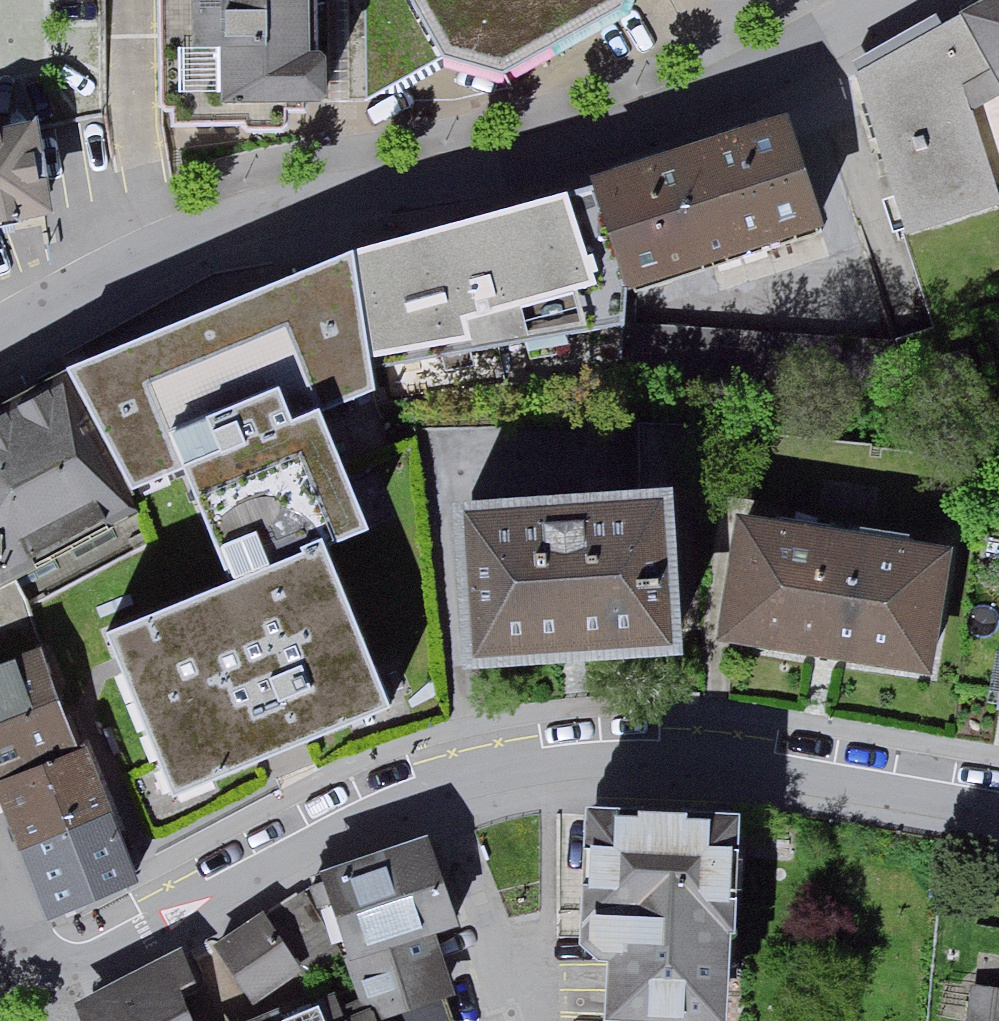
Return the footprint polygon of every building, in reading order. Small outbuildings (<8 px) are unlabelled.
[(174,118),(283,117),(285,101),(302,100),(303,92),(325,92),(326,100),(346,100),(370,99),(446,53),(416,0),(168,0),(174,118)] [(446,53),(510,70),(625,1),(625,0),(416,0),(446,53)] [(865,75),(906,248),(998,211),(998,184),(977,115),(998,107),(998,0),(865,75)] [(789,115),(597,177),(636,298),(828,236),(789,115)] [(0,136),(0,232),(57,221),(38,128),(0,136)] [(571,198),(371,249),(384,358),(594,334),(586,295),(607,281),(571,198)] [(356,249),(81,370),(139,501),(186,476),(334,415),(378,396),(356,249)] [(102,450),(66,382),(0,416),(0,499),(102,450)] [(334,415),(186,476),(228,579),(377,517),(334,415)] [(0,499),(0,599),(141,525),(102,450),(0,499)] [(677,490),(462,510),(477,675),(692,655),(677,490)] [(952,549),(745,516),(725,639),(932,673),(952,549)] [(228,579),(104,630),(176,806),(403,714),(331,538),(228,579)] [(0,671),(0,779),(82,748),(46,654),(0,671)] [(0,798),(53,926),(144,889),(91,760),(0,798)] [(594,812),(588,949),(621,951),(618,1019),(668,1020),(732,1020),(741,818),(594,812)] [(323,874),(369,1020),(374,1020),(459,995),(443,942),(462,936),(432,840),(323,874)] [(306,897),(223,950),(260,1009),(344,955),(306,897)] [(72,1004),(80,1020),(192,1020),(183,1000),(202,991),(187,955),(72,1004)] [(275,1020),(367,1020),(354,989),(275,1020)] [(974,992),(973,1020),(998,1020),(998,993),(974,992)]
